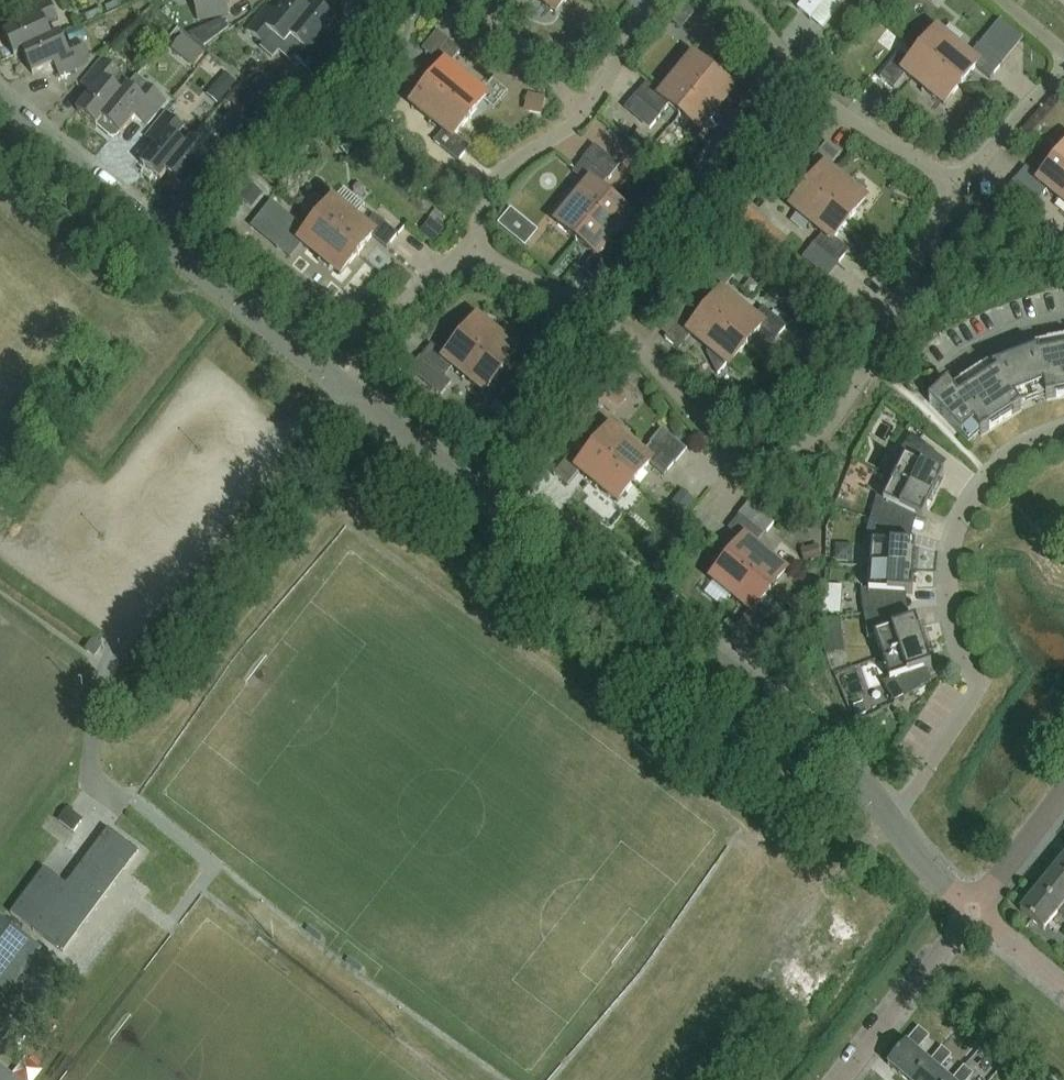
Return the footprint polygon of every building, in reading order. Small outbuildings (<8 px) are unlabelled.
[(52,38),(46,25),(58,20),(50,0),(46,0),(20,11),(26,25),(4,34),(13,56),(22,52),(52,38)] [(233,0),(193,0),(197,21),(228,15),(225,2),(233,0)] [(311,12),(310,12),(296,0),(289,0),(277,14),(267,6),(247,31),(265,45),(262,49),(274,58),(280,51),(291,37),(290,37),(311,12)] [(556,14),(567,0),(539,0),(556,14)] [(797,9),(809,20),(810,21),(827,0),(804,0),(797,9)] [(312,72),(332,48),(321,39),(335,20),(316,5),(310,12),(311,12),(290,37),(291,37),(280,51),(291,60),(293,57),(312,72)] [(200,29),(204,42),(234,32),(230,19),(200,29)] [(919,51),(962,87),(962,86),(961,85),(975,68),(990,80),(1001,67),(1001,68),(1002,67),(977,46),(976,47),(977,48),(968,58),(937,32),(921,52),(919,51)] [(59,78),(83,67),(89,65),(85,58),(88,56),(82,41),(67,47),(61,34),(52,38),(22,52),(32,74),(53,64),(59,78)] [(447,40),(427,66),(428,67),(428,66),(438,74),(430,85),(428,84),(428,85),(471,120),(470,118),(486,99),(448,68),(461,53),(448,42),(448,41),(447,40)] [(900,54),(879,79),(881,80),(881,79),(894,90),(906,75),(944,106),(960,86),(962,87),(919,51),(918,52),(920,53),(911,64),(901,56),(901,55),(900,54)] [(130,82),(120,74),(102,59),(81,84),(91,92),(76,111),(96,127),(96,126),(101,120),(123,94),(122,92),(130,82)] [(636,96),(635,97),(660,118),(661,117),(660,116),(669,106),(680,115),(678,117),(679,117),(715,74),(714,73),(713,75),(693,59),(662,96),(647,84),(637,97),(636,96)] [(237,84),(225,74),(206,96),(218,106),(237,84)] [(715,74),(679,117),(681,116),(700,132),(726,101),(736,109),(736,110),(737,111),(758,86),(757,85),(756,85),(743,75),(731,90),(714,76),(715,74)] [(101,120),(96,126),(110,138),(116,137),(118,134),(119,134),(134,116),(147,126),(167,101),(136,76),(130,82),(122,92),(123,94),(101,120)] [(302,79),(275,109),(289,121),(316,92),(302,79)] [(243,85),(228,103),(242,114),(257,96),(243,85)] [(429,86),(412,106),(444,132),(435,142),(435,141),(434,143),(459,163),(460,162),(459,162),(469,149),(455,137),(469,119),(470,121),(471,120),(428,85),(427,85),(429,86)] [(542,115),(545,100),(532,97),(529,113),(542,115)] [(166,172),(187,146),(177,137),(185,127),(166,112),(146,137),(156,145),(140,164),(160,180),(166,173),(166,172)] [(365,114),(359,115),(355,120),(356,127),(361,131),(368,130),(372,125),(371,118),(365,114)] [(210,178),(230,153),(212,138),(215,135),(204,126),(192,139),(187,146),(166,172),(166,173),(184,188),(199,169),(210,178)] [(827,144),(806,169),(807,170),(808,169),(818,177),(809,188),(807,187),(807,188),(850,223),(851,223),(849,221),(865,202),(828,171),(840,156),(827,145),(828,144),(827,144)] [(1055,162),(1054,161),(1063,170),(1063,152),(1055,162)] [(576,242),(611,199),(610,200),(599,191),(607,181),(608,182),(609,181),(584,160),(583,161),(573,174),(588,186),(557,224),(576,240),(575,242),(576,242)] [(1054,161),(1053,162),(1055,163),(1040,180),(1025,168),(1015,181),(1014,180),(1013,181),(1039,202),(1040,201),(1039,201),(1047,190),(1063,204),(1063,170),(1054,161)] [(659,204),(668,192),(658,184),(649,195),(659,204)] [(808,189),(792,209),(823,235),(815,245),(814,245),(813,246),(838,266),(839,265),(849,252),(834,240),(848,222),(850,224),(850,223),(807,188),(806,188),(808,189)] [(595,255),(582,270),(595,281),(595,282),(596,282),(617,257),(615,256),(615,257),(605,249),(631,217),(611,201),(612,200),(611,199),(576,242),(576,243),(578,241),(595,255)] [(315,221),(359,256),(358,255),(372,237),(387,249),(397,237),(398,237),(399,236),(373,216),(373,217),(365,227),(334,202),(317,221),(316,220),(315,221)] [(780,253),(792,238),(754,206),(741,220),(780,253)] [(504,223),(530,245),(542,230),(516,208),(504,223)] [(358,257),(359,256),(315,221),(316,223),(308,234),(297,225),(298,224),(297,224),(276,249),(277,250),(278,249),(291,260),(303,245),(341,275),(357,256),(358,257)] [(433,245),(444,232),(432,222),(421,235),(433,245)] [(704,312),(704,313),(747,348),(748,348),(746,347),(760,329),(775,342),(786,329),(786,330),(787,328),(762,308),(761,309),(762,309),(753,319),(722,294),(706,313),(704,312)] [(348,325),(355,317),(346,310),(339,318),(348,325)] [(686,315),(665,341),(666,341),(679,351),(692,336),(709,351),(706,354),(707,355),(717,376),(727,365),(729,367),(745,348),(747,349),(747,348),(704,313),(705,314),(696,325),(686,317),(687,316),(686,315)] [(478,320),(461,340),(501,373),(511,362),(521,370),(520,371),(521,372),(542,347),(541,346),(540,347),(528,336),(515,351),(478,320)] [(421,358),(420,359),(445,380),(446,379),(445,378),(453,368),(485,394),(501,373),(461,340),(447,358),(432,346),(421,358)] [(928,403),(962,438),(974,426),(980,436),(1021,409),(1015,400),(1044,388),(1046,399),(1063,396),(1063,351),(1039,356),(1039,352),(1040,352),(1039,350),(992,369),(993,371),(994,370),(996,373),(958,398),(948,383),(928,403)] [(510,386),(504,406),(538,417),(545,398),(510,386)] [(766,419),(763,408),(750,412),(753,423),(766,419)] [(642,455),(611,429),(594,450),(634,483),(649,465),(664,477),(674,465),(675,465),(687,451),(662,430),(650,444),(650,445),(642,455)] [(904,459),(894,480),(933,499),(944,478),(923,467),(934,453),(912,436),(896,456),(897,457),(898,455),(904,459)] [(574,451),(553,476),(554,477),(555,477),(568,487),(580,472),(617,503),(634,483),(594,450),(585,461),(574,453),(575,452),(574,451)] [(877,496),(870,521),(897,528),(902,511),(922,521),(933,499),(894,480),(884,501),(877,498),(877,497),(877,496)] [(763,538),(764,537),(773,525),(764,518),(755,529),(739,516),(738,517),(739,517),(728,530),(743,542),(729,560),(769,593),(786,573),(754,547),(763,537),(763,538)] [(870,521),(864,545),(864,546),(864,544),(872,545),(870,568),(914,571),(915,547),(892,545),(897,528),(870,521)] [(729,560),(712,581),(750,612),(737,626),(750,637),(749,638),(751,638),(771,613),(770,612),(770,613),(760,605),(769,593),(729,560)] [(861,590),(864,615),(891,611),(889,594),(912,596),(914,571),(870,568),(869,592),(861,591),(861,590)] [(891,611),(864,615),(867,640),(868,640),(867,639),(875,636),(882,659),(923,645),(916,622),(894,629),(891,611)] [(845,654),(840,621),(821,623),(825,657),(845,654)] [(94,640),(86,649),(95,657),(103,647),(94,640)] [(882,682),(881,682),(894,705),(918,691),(909,675),(931,668),(923,645),(882,659),(890,681),(883,683),(882,682)] [(67,809),(58,820),(74,833),(83,821),(67,809)] [(63,954),(139,852),(108,829),(66,886),(44,870),(10,916),(32,932),(32,931),(63,954)] [(1055,870),(1063,877),(1063,859),(1055,870)] [(1055,870),(1038,891),(1061,911),(1063,908),(1063,907),(1063,877),(1055,870)] [(1063,908),(1061,911),(1038,891),(1020,913),(1043,932),(1057,916),(1063,922),(1063,908)] [(39,950),(0,921),(0,1002),(39,950)] [(887,1066),(904,1079),(915,1079),(929,1064),(917,1053),(929,1038),(919,1030),(887,1066)] [(929,1064),(915,1079),(947,1079),(938,1072),(951,1057),(942,1049),(929,1064)] [(953,1079),(969,1079),(973,1076),(964,1068),(953,1079)] [(0,1069),(0,1079),(14,1079),(0,1069)]
